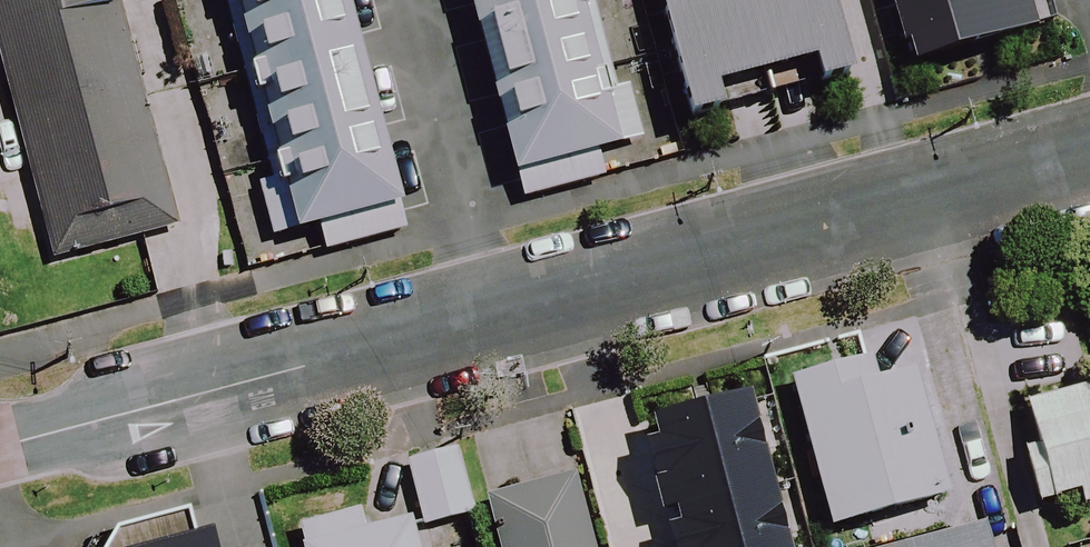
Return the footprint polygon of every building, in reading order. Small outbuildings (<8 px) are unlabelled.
[(21,254),(156,218),(95,0),(0,0),(0,177),(21,254)] [(405,230),(347,0),(227,0),(274,184),(250,190),(265,246),(323,232),(328,249),(405,230)] [(614,98),(588,0),(467,0),(519,202),(600,181),(593,156),(642,144),(629,94),(614,98)] [(659,16),(655,18),(684,127),(717,117),(711,96),(808,70),(814,92),(846,83),(823,0),(655,0),(659,16)] [(897,51),(903,49),(908,70),(1033,37),(1022,0),(882,0),(897,51)] [(871,383),(866,364),(790,384),(829,534),(958,501),(924,369),(871,383)] [(1025,408),(1036,451),(1023,454),(1037,509),(1076,499),(1079,510),(1089,507),(1089,392),(1025,408)] [(647,426),(652,447),(639,451),(656,521),(669,519),(672,531),(659,534),(662,546),(783,546),(746,401),(720,407),(718,400),(696,405),(698,413),(647,426)] [(473,517),(455,453),(405,467),(423,532),(473,517)] [(572,483),(487,504),(498,546),(587,546),(572,483)] [(366,515),(298,532),(302,546),(418,546),(412,523),(371,533),(366,515)] [(983,528),(909,546),(988,546),(983,528)]
